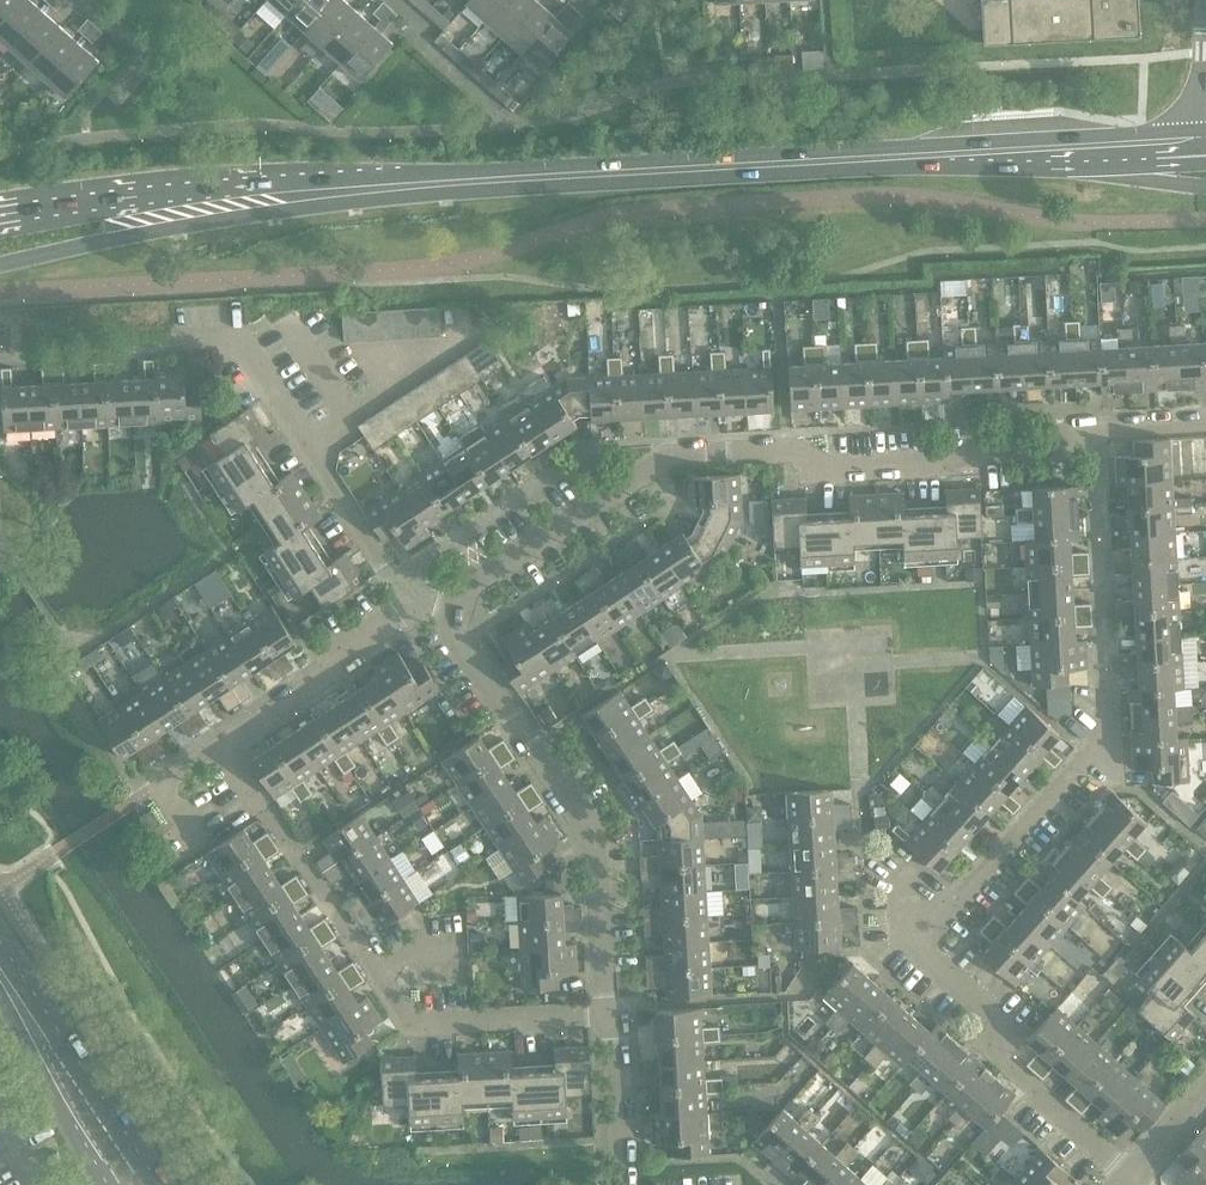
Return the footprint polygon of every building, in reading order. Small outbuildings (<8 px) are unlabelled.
[(0,23),(0,40),(10,48),(43,12),(30,0),(20,0),(0,23)] [(20,0),(0,0),(0,23),(20,0)] [(49,4),(56,11),(66,0),(53,0),(49,4)] [(287,15),(300,0),(270,0),(287,15)] [(287,15),(305,31),(333,0),(300,0),(287,15)] [(305,31),(323,47),(356,11),(344,0),(333,0),(305,31)] [(426,15),(432,7),(424,0),(409,0),(426,15)] [(466,4),(485,21),(504,0),(470,0),(466,4)] [(485,21),(504,37),(537,1),(536,0),(504,0),(485,21)] [(984,44),(1140,36),(1138,0),(982,0),(983,29),(984,44)] [(537,1),(504,37),(522,54),(555,17),(537,1)] [(374,14),(381,20),(391,9),(383,2),(374,14)] [(432,7),(426,15),(444,31),(450,24),(432,7)] [(391,9),(381,20),(388,26),(398,15),(391,9)] [(356,11),(323,47),(341,64),(374,27),(356,11)] [(43,12),(10,48),(28,65),(61,28),(43,12)] [(555,17),(522,54),(541,71),(574,34),(555,17)] [(95,26),(88,19),(78,30),(85,37),(95,26)] [(85,37),(93,43),(102,32),(95,26),(85,37)] [(374,27),(341,64),(361,81),(393,44),(374,27)] [(61,28),(28,65),(46,81),(79,44),(61,28)] [(241,31),(233,40),(247,53),(255,44),(241,31)] [(434,42),(453,58),(459,51),(441,34),(434,42)] [(283,37),(256,66),(266,75),(292,45),(283,37)] [(79,44),(46,81),(65,98),(98,61),(79,44)] [(459,51),(453,58),(471,74),(477,67),(459,51)] [(825,53),(802,53),(803,71),(826,70),(825,53)] [(768,57),(753,57),(754,73),(768,72),(768,57)] [(793,57),(774,58),(775,72),(794,71),(793,57)] [(477,67),(471,74),(489,90),(496,83),(477,67)] [(496,83),(489,90),(507,106),(514,99),(496,83)] [(321,89),(309,102),(316,109),(328,95),(321,89)] [(1200,277),(1183,278),(1184,294),(1201,293),(1200,277)] [(966,280),(941,281),(941,297),(967,295),(966,280)] [(1147,280),(1130,281),(1131,293),(1148,292),(1147,280)] [(439,308),(415,309),(417,338),(441,336),(439,308)] [(415,309),(391,310),(393,339),(417,338),(415,309)] [(391,310),(368,312),(369,340),(393,339),(391,310)] [(369,340),(368,312),(344,313),(345,342),(369,340)] [(1081,321),(1073,321),(1065,322),(1066,331),(1081,330),(1081,321)] [(1029,324),(1022,324),(1014,325),(1014,334),(1030,333),(1029,324)] [(1185,325),(1177,326),(1170,326),(1170,336),(1186,335),(1185,325)] [(977,327),(969,327),(962,327),(962,337),(978,336),(977,327)] [(1118,329),(1118,338),(1118,339),(1134,338),(1133,328),(1118,329)] [(1066,340),(1074,340),(1077,384),(1101,382),(1103,382),(1101,349),(1102,348),(1101,339),(1101,338),(1082,339),(1081,330),(1066,331),(1066,340)] [(1015,343),(1023,342),(1025,387),(1051,385),(1048,341),(1030,342),(1030,333),(1014,334),(1015,343)] [(1178,344),(1181,388),(1205,387),(1205,372),(1204,343),(1186,344),(1186,335),(1170,336),(1171,344),(1178,344)] [(963,346),(970,345),(973,390),(999,388),(996,344),(978,345),(978,336),(962,337),(963,346)] [(1101,339),(1102,348),(1101,349),(1103,382),(1101,382),(1102,393),(1129,391),(1126,347),(1119,347),(1118,339),(1118,338),(1101,339)] [(1119,347),(1126,347),(1129,391),(1155,390),(1152,346),(1134,347),(1134,338),(1118,339),(1119,347)] [(930,339),(919,340),(919,353),(931,352),(930,339)] [(919,353),(919,340),(907,341),(908,354),(919,353)] [(1074,340),(1066,340),(1048,341),(1051,385),(1077,384),(1074,340)] [(489,341),(467,355),(483,379),(505,364),(489,341)] [(878,342),(867,343),(868,356),(879,355),(878,342)] [(1023,342),(1015,343),(996,344),(999,388),(1025,387),(1023,342)] [(868,356),(867,343),(855,344),(856,357),(868,356)] [(1171,344),(1152,346),(1155,390),(1181,388),(1178,344),(1171,344)] [(827,345),(815,346),(816,359),(828,358),(827,345)] [(943,347),(944,357),(945,357),(947,391),(949,391),(973,390),(970,345),(963,346),(943,347)] [(816,359),(815,346),(804,347),(805,359),(816,359)] [(764,368),(745,369),(748,413),(775,412),(771,349),(763,350),(764,368)] [(726,352),(719,352),(711,352),(712,362),(727,361),(726,352)] [(675,354),(667,355),(659,355),(660,364),(675,364),(675,354)] [(467,355),(445,369),(461,393),(483,379),(467,355)] [(623,357),(615,358),(608,358),(608,367),(623,366),(623,357)] [(945,357),(944,357),(919,359),(922,403),(949,401),(949,391),(947,391),(945,357)] [(157,368),(156,359),(144,360),(145,369),(149,373),(157,372),(156,368),(157,368)] [(919,359),(894,360),(896,404),(922,403),(919,359)] [(894,360),(868,362),(871,406),(896,404),(894,360)] [(712,371),(720,370),(722,415),(748,413),(745,369),(727,370),(727,361),(712,362),(712,371)] [(107,375),(106,362),(94,363),(95,372),(99,376),(107,375)] [(117,362),(106,362),(107,375),(114,375),(118,371),(117,362)] [(868,362),(842,363),(845,407),(871,406),(868,362)] [(842,363),(816,365),(819,409),(845,407),(842,363)] [(660,374),(668,373),(671,418),(696,416),(694,372),(676,373),(675,364),(660,364),(660,374)] [(55,378),(54,365),(43,366),(43,375),(47,379),(55,378)] [(66,365),(54,365),(55,378),(63,378),(66,374),(66,365)] [(819,409),(816,365),(789,366),(792,410),(819,409)] [(156,368),(157,372),(157,378),(158,378),(161,423),(203,420),(201,385),(186,386),(185,366),(157,368),(156,368)] [(609,376),(616,376),(619,420),(645,419),(642,375),(624,376),(623,366),(608,367),(609,376)] [(14,367),(1,368),(2,381),(11,381),(14,377),(14,367)] [(445,369),(424,383),(439,407),(461,393),(445,369)] [(712,371),(694,372),(696,416),(722,415),(720,370),(712,371)] [(660,374),(642,375),(645,419),(671,418),(668,373),(660,374)] [(616,376),(609,376),(591,377),(592,409),(591,409),(592,422),(619,420),(616,376)] [(567,379),(530,403),(554,441),(577,425),(570,415),(577,410),(591,409),(592,409),(591,377),(567,379)] [(157,378),(132,379),(135,424),(161,423),(158,378),(157,378)] [(132,379),(107,381),(109,425),(135,424),(132,379)] [(107,381),(81,382),(83,427),(109,425),(107,381)] [(81,382),(55,384),(58,428),(83,427),(81,382)] [(424,383),(402,397),(418,421),(439,407),(424,383)] [(55,384),(29,385),(32,430),(58,428),(55,384)] [(32,430),(29,385),(2,387),(5,431),(32,430)] [(402,397),(380,411),(396,435),(418,421),(402,397)] [(530,403),(508,418),(532,455),(554,441),(530,403)] [(225,454),(209,465),(223,486),(224,486),(260,462),(251,448),(256,444),(256,445),(257,444),(270,436),(250,407),(211,433),(225,454)] [(396,435),(380,411),(359,426),(364,434),(374,450),(396,435)] [(508,418),(486,432),(511,469),(532,455),(508,418)] [(486,432),(465,446),(489,483),(511,469),(486,432)] [(1118,485),(1129,484),(1128,483),(1173,481),(1170,439),(1135,440),(1136,455),(1117,456),(1118,485)] [(465,446),(443,460),(468,497),(489,483),(465,446)] [(443,460),(421,474),(446,512),(468,497),(443,460)] [(260,462),(224,486),(223,486),(239,510),(255,500),(268,520),(308,495),(293,472),(275,484),(260,462)] [(421,474),(400,488),(424,526),(425,525),(446,512),(421,474)] [(711,513),(704,526),(732,540),(742,520),(740,474),(696,477),(698,505),(710,504),(711,513)] [(1128,483),(1129,484),(1130,509),(1174,507),(1174,499),(1173,481),(1128,483)] [(1026,523),(1035,522),(1035,515),(1079,512),(1078,485),(1033,488),(1034,507),(1025,507),(1026,523)] [(424,526),(400,488),(365,512),(384,541),(397,533),(407,549),(431,534),(425,525),(424,526)] [(981,488),(946,490),(947,505),(947,512),(956,511),(958,537),(983,535),(981,488)] [(904,492),(876,494),(879,541),(903,540),(905,559),(932,557),(929,513),(905,514),(904,492)] [(827,563),(856,562),(855,542),(879,541),(876,494),(849,496),(851,518),(825,519),(827,563)] [(304,529),(310,525),(323,517),(308,495),(268,520),(282,541),(266,551),(281,574),(318,550),(304,529)] [(804,564),(801,514),(808,514),(807,498),(772,500),(775,547),(800,546),(801,565),(804,564)] [(1174,507),(1130,509),(1131,535),(1176,532),(1175,514),(1184,514),(1183,498),(1174,499),(1174,507)] [(1192,498),(1183,498),(1184,514),(1193,513),(1192,498)] [(947,505),(929,506),(929,513),(932,557),(932,564),(959,563),(958,556),(959,556),(958,537),(956,511),(947,512),(947,505)] [(1025,507),(1016,508),(1017,523),(1026,523),(1025,507)] [(1035,515),(1035,522),(1036,539),(1036,540),(1070,539),(1070,540),(1081,539),(1079,512),(1035,515)] [(804,564),(827,563),(825,519),(808,520),(808,514),(801,514),(804,564)] [(684,533),(661,548),(685,585),(722,560),(732,540),(704,526),(698,538),(691,543),(684,533)] [(1176,532),(1131,535),(1133,560),(1177,558),(1176,532)] [(1026,540),(1028,566),(1072,564),(1070,540),(1070,539),(1036,540),(1036,539),(1026,540)] [(638,540),(629,546),(636,557),(642,553),(643,548),(638,540)] [(629,568),(617,576),(641,613),(663,599),(639,562),(636,557),(629,546),(619,553),(629,568)] [(661,548),(639,562),(663,599),(685,585),(661,548)] [(281,574),(296,597),(312,586),(325,608),(365,582),(346,553),(328,565),(318,550),(281,574)] [(1113,550),(1114,561),(1127,561),(1127,553),(1123,550),(1113,550)] [(1077,556),(1078,564),(1090,563),(1090,552),(1081,552),(1077,556)] [(1177,558),(1133,560),(1134,586),(1179,584),(1177,558)] [(1127,561),(1114,561),(1115,573),(1124,573),(1128,569),(1127,561)] [(1078,564),(1078,572),(1082,575),(1091,575),(1090,563),(1078,564)] [(1072,564),(1028,566),(1029,592),(1073,590),(1072,564)] [(983,567),(967,568),(967,580),(984,579),(983,567)] [(595,568),(585,575),(593,586),(599,581),(600,576),(595,568)] [(207,576),(195,584),(209,604),(230,590),(216,570),(207,576)] [(593,586),(585,575),(576,581),(581,589),(586,590),(593,586)] [(617,576),(596,590),(620,627),(641,613),(617,576)] [(1116,602),(1117,613),(1180,610),(1179,584),(1134,586),(1135,601),(1116,602)] [(596,590),(574,605),(598,642),(620,627),(596,590)] [(1073,590),(1029,592),(1030,618),(1075,616),(1073,590)] [(542,603),(552,619),(577,656),(598,642),(574,605),(562,612),(552,597),(542,603)] [(172,599),(159,607),(164,615),(178,607),(172,599)] [(543,625),(532,632),(531,633),(555,670),(577,656),(552,619),(542,603),(533,609),(543,625)] [(1080,608),(1080,615),(1093,615),(1093,603),(1083,604),(1080,608)] [(251,621),(275,658),(285,674),(295,667),(285,652),(298,643),(273,607),(251,621)] [(1180,610),(1117,613),(1118,625),(1136,624),(1137,638),(1182,636),(1180,610)] [(1080,615),(1081,623),(1085,627),(1094,626),(1093,615),(1080,615)] [(1075,616),(1030,618),(1032,644),(1076,642),(1076,640),(1075,616)] [(266,664),(269,669),(276,680),(285,674),(275,658),(251,621),(229,635),(253,672),(266,664)] [(531,633),(532,632),(526,623),(503,639),(513,655),(501,664),(520,693),(555,670),(531,633)] [(679,624),(664,634),(673,648),(688,638),(679,624)] [(129,627),(115,636),(121,645),(134,636),(129,627)] [(229,635),(208,649),(232,687),(242,702),(252,696),(247,688),(242,687),(243,682),(242,680),(253,672),(229,635)] [(1119,654),(1120,665),(1183,662),(1182,636),(1137,638),(1138,653),(1119,654)] [(1076,642),(1032,644),(1034,686),(1069,684),(1069,669),(1088,668),(1087,640),(1076,640),(1076,642)] [(97,648),(87,654),(92,662),(102,656),(97,648)] [(222,693),(225,698),(233,708),(242,702),(232,687),(208,649),(186,664),(210,701),(222,693)] [(375,667),(381,676),(382,675),(406,712),(441,689),(422,660),(409,668),(399,652),(375,667)] [(86,655),(78,660),(85,670),(93,665),(86,655)] [(1139,676),(1140,689),(1140,690),(1174,688),(1174,689),(1185,689),(1183,662),(1120,665),(1121,677),(1139,676)] [(209,724),(198,708),(210,701),(186,664),(164,678),(189,715),(192,720),(199,730),(209,724)] [(382,675),(381,676),(360,690),(384,727),(391,722),(406,712),(382,675)] [(164,678),(143,692),(167,729),(189,715),(164,678)] [(603,680),(596,685),(602,694),(613,687),(609,682),(603,680)] [(1130,689),(1131,716),(1176,714),(1175,706),(1174,689),(1174,688),(1140,690),(1140,689),(1130,689)] [(360,690),(338,704),(363,741),(378,731),(383,738),(396,730),(391,722),(384,727),(360,690)] [(584,716),(598,738),(635,714),(631,707),(621,691),(584,716)] [(143,692),(121,706),(146,743),(167,729),(143,692)] [(646,697),(639,702),(647,715),(655,710),(646,697)] [(631,707),(635,714),(640,720),(647,715),(639,702),(631,707)] [(338,704),(317,718),(341,755),(348,751),(363,741),(338,704)] [(1027,705),(1010,725),(1043,755),(1061,735),(1027,705)] [(1194,705),(1184,706),(1185,721),(1194,721),(1194,705)] [(146,743),(121,706),(99,720),(123,758),(146,743)] [(550,706),(539,714),(546,725),(557,717),(550,706)] [(1176,714),(1131,716),(1133,742),(1177,740),(1177,738),(1176,722),(1185,721),(1184,706),(1175,706),(1176,714)] [(635,714),(598,738),(613,760),(650,735),(640,720),(635,714)] [(317,718),(295,732),(319,769),(335,759),(340,767),(352,758),(348,751),(341,755),(317,718)] [(192,720),(185,724),(184,729),(189,737),(199,730),(192,720)] [(1010,725),(992,745),(1026,774),(1043,755),(1010,725)] [(401,738),(396,730),(383,738),(388,746),(401,738)] [(295,732),(274,746),(298,783),(304,779),(319,769),(295,732)] [(650,735),(613,760),(627,781),(664,757),(660,751),(650,735)] [(443,761),(458,783),(495,759),(480,736),(443,761)] [(1177,740),(1133,742),(1134,769),(1154,768),(1155,783),(1190,781),(1187,738),(1177,738),(1177,740)] [(495,749),(500,756),(511,749),(504,739),(496,744),(495,749)] [(675,741),(667,746),(676,758),(684,753),(675,741)] [(155,744),(149,748),(156,759),(165,752),(160,745),(155,744)] [(992,745),(975,764),(1008,793),(1026,774),(992,745)] [(298,783),(274,746),(251,761),(275,798),(291,787),(296,795),(309,787),(304,779),(298,783)] [(667,746),(660,751),(664,757),(668,763),(676,758),(667,746)] [(149,748),(142,752),(141,757),(146,765),(156,759),(149,748)] [(511,749),(500,756),(504,762),(509,764),(517,758),(511,749)] [(1052,753),(1047,759),(1057,767),(1064,759),(1057,753),(1052,753)] [(664,757),(627,781),(641,803),(678,779),(668,763),(664,757)] [(358,766),(352,758),(340,767),(345,774),(358,766)] [(495,759),(458,783),(472,805),(509,781),(495,759)] [(1047,759),(1042,765),(1042,770),(1049,776),(1057,767),(1047,759)] [(975,764),(958,783),(991,813),(1008,793),(975,764)] [(678,779),(641,803),(656,825),(659,824),(662,828),(663,840),(672,840),(704,838),(702,815),(692,800),(700,794),(699,788),(689,772),(678,779)] [(509,781),(472,805),(487,827),(523,802),(509,781)] [(524,793),(528,799),(539,792),(533,782),(525,788),(524,793)] [(936,808),(941,802),(974,832),(991,813),(958,783),(946,797),(939,791),(929,802),(936,808)] [(939,791),(932,785),(922,796),(929,802),(939,791)] [(314,794),(309,787),(296,795),(301,803),(314,794)] [(788,793),(790,819),(834,817),(833,790),(788,793)] [(1018,791),(1013,797),(1022,806),(1030,797),(1023,791),(1018,791)] [(528,799),(532,806),(537,807),(545,802),(539,792),(528,799)] [(409,793),(398,800),(408,816),(418,809),(419,809),(409,793)] [(1114,793),(1096,813),(1129,842),(1134,836),(1147,822),(1114,793)] [(1013,797),(1007,803),(1008,808),(1015,815),(1022,806),(1013,797)] [(523,802),(487,827),(501,848),(538,824),(537,823),(523,802)] [(936,808),(924,822),(957,851),(974,832),(941,802),(936,808)] [(839,809),(840,816),(853,816),(852,804),(843,805),(839,809)] [(1191,807),(1182,818),(1190,826),(1192,824),(1200,815),(1191,807)] [(153,809),(140,818),(149,832),(163,824),(153,809)] [(418,809),(408,816),(417,830),(427,823),(418,809)] [(1096,813),(1079,832),(1112,861),(1124,848),(1131,854),(1141,843),(1134,836),(1129,842),(1096,813)] [(325,839),(333,852),(331,853),(330,858),(325,857),(317,862),(324,872),(376,837),(362,814),(325,839)] [(889,814),(875,816),(878,833),(892,831),(889,814)] [(840,816),(834,817),(790,819),(791,845),(836,843),(835,828),(853,827),(853,816),(840,816)] [(538,824),(501,848),(523,883),(553,864),(545,852),(561,841),(545,817),(537,823),(538,824)] [(1205,836),(1205,819),(1197,828),(1205,836)] [(318,821),(298,834),(305,845),(306,845),(325,832),(318,821)] [(892,830),(906,842),(939,871),(957,851),(924,822),(912,835),(898,823),(892,830)] [(208,853),(223,876),(260,852),(245,829),(208,853)] [(260,842),(264,849),(275,841),(269,832),(261,837),(260,842)] [(1079,832),(1062,851),(1095,881),(1090,886),(1097,893),(1107,881),(1100,875),(1112,861),(1079,832)] [(324,872),(330,881),(346,871),(354,883),(391,858),(376,837),(324,872)] [(659,840),(661,867),(705,864),(704,838),(672,840),(663,840),(659,840)] [(763,838),(749,839),(749,848),(762,847),(764,847),(763,838)] [(275,841),(264,849),(269,855),(274,856),(282,851),(275,841)] [(856,867),(855,856),(836,857),(836,843),(791,845),(793,871),(837,868),(843,868),(856,867)] [(1141,843),(1131,854),(1138,860),(1148,849),(1141,843)] [(762,847),(749,848),(749,851),(750,857),(762,856),(762,847)] [(403,851),(391,858),(354,883),(368,904),(405,880),(417,872),(403,851)] [(749,851),(739,852),(739,862),(750,862),(750,857),(749,851)] [(1044,871),(1052,878),(1053,877),(1078,900),(1079,899),(1090,886),(1095,881),(1062,851),(1044,871)] [(260,852),(223,876),(237,897),(274,873),(260,852)] [(641,857),(642,868),(655,868),(655,860),(651,856),(641,857)] [(643,880),(661,879),(662,893),(707,890),(705,864),(661,867),(655,868),(642,868),(643,880)] [(1175,865),(1167,874),(1179,885),(1191,873),(1182,864),(1175,865)] [(843,868),(843,876),(847,879),(856,879),(856,867),(843,868)] [(837,868),(793,871),(794,897),(839,894),(837,868)] [(274,873),(237,897),(251,919),(288,895),(274,873)] [(288,885),(293,892),(304,885),(297,875),(290,880),(288,885)] [(1029,876),(1021,884),(1031,893),(1036,887),(1036,882),(1029,876)] [(751,877),(737,878),(738,888),(751,888),(751,877)] [(1052,878),(1035,896),(1068,926),(1087,906),(1079,899),(1078,900),(1053,877),(1052,878)] [(562,879),(547,880),(548,894),(563,893),(562,879)] [(358,924),(374,914),(383,927),(419,902),(405,880),(368,904),(363,908),(352,915),(358,924)] [(1114,887),(1107,881),(1097,893),(1103,899),(1114,887)] [(1031,893),(1021,884),(1014,893),(1021,899),(1026,899),(1031,893)] [(293,892),(297,898),(302,899),(310,894),(304,885),(293,892)] [(707,890),(662,893),(664,919),(708,916),(707,890)] [(520,920),(520,923),(583,919),(582,907),(563,909),(563,893),(548,894),(506,896),(507,921),(520,920)] [(839,894),(794,897),(796,922),(840,920),(839,894)] [(288,895),(251,919),(265,941),(302,916),(288,895)] [(1035,896),(1018,916),(1051,945),(1068,926),(1035,896)] [(346,905),(352,915),(363,908),(359,901),(353,900),(346,905)] [(845,912),(846,920),(859,919),(858,907),(849,908),(845,912)] [(477,908),(467,909),(468,921),(477,921),(477,908)] [(644,908),(645,920),(658,919),(658,911),(654,908),(644,908)] [(995,914),(987,923),(997,931),(1002,925),(1002,920),(995,914)] [(302,916),(265,941),(279,962),(316,938),(302,916)] [(646,931),(664,930),(665,945),(710,942),(708,916),(664,919),(658,919),(645,920),(646,931)] [(1018,916),(1001,935),(1034,965),(1051,945),(1018,916)] [(317,928),(321,935),(332,928),(326,918),(318,923),(317,928)] [(583,919),(520,923),(521,948),(566,946),(565,945),(565,932),(583,931),(583,919)] [(859,919),(846,920),(846,928),(850,931),(859,931),(859,919)] [(840,920),(796,922),(797,949),(842,947),(840,920)] [(997,931),(987,923),(979,931),(986,937),(991,937),(997,931)] [(332,928),(321,935),(325,941),(330,943),(338,937),(332,928)] [(1176,937),(1159,957),(1192,987),(1205,971),(1205,933),(1191,950),(1177,937),(1176,937)] [(485,934),(471,935),(472,951),(486,950),(485,934)] [(1034,965),(1001,935),(983,955),(1016,985),(1034,965)] [(316,938),(279,962),(293,984),(331,960),(316,938)] [(647,960),(648,971),(711,968),(710,942),(665,945),(666,959),(647,960)] [(566,946),(521,948),(524,990),(546,989),(559,988),(558,973),(577,972),(576,944),(565,945),(566,946)] [(770,953),(759,954),(759,966),(771,966),(770,953)] [(1140,978),(1155,990),(1138,1009),(1173,1041),(1196,1015),(1180,1000),(1192,987),(1159,957),(1140,978)] [(331,960),(293,984),(307,1005),(345,981),(331,960)] [(345,972),(349,978),(360,971),(354,961),(346,966),(345,972)] [(844,1026),(850,1019),(844,1014),(874,981),(854,963),(824,996),(839,1009),(833,1016),(844,1026)] [(755,966),(743,967),(744,975),(756,974),(755,966)] [(711,968),(648,971),(649,983),(667,982),(668,997),(713,995),(711,968)] [(785,970),(771,971),(772,984),(785,983),(785,970)] [(360,971),(349,978),(354,985),(359,986),(367,980),(360,971)] [(345,981),(307,1005),(322,1027),(359,1003),(359,1002),(345,981)] [(874,981),(844,1014),(850,1019),(864,1031),(893,998),(874,981)] [(359,1003),(322,1027),(345,1063),(374,1043),(366,1031),(383,1020),(367,997),(359,1002),(359,1003)] [(893,998),(864,1031),(877,1043),(871,1050),(883,1060),(889,1054),(883,1049),(913,1015),(893,998)] [(1028,1041),(1048,1059),(1077,1025),(1057,1007),(1028,1041)] [(657,1011),(659,1038),(703,1035),(703,1027),(701,1008),(657,1011)] [(913,1015),(883,1049),(889,1054),(903,1067),(910,1059),(909,1058),(932,1032),(931,1032),(913,1015)] [(833,1016),(826,1023),(838,1033),(844,1026),(833,1016)] [(909,1058),(910,1059),(923,1070),(917,1077),(928,1087),(934,1080),(928,1075),(958,1042),(938,1024),(931,1032),(932,1032),(909,1058)] [(1077,1025),(1048,1059),(1067,1076),(1097,1043),(1077,1025)] [(712,1042),(722,1042),(721,1026),(711,1027),(712,1042)] [(703,1035),(659,1038),(660,1064),(704,1061),(703,1043),(712,1042),(711,1027),(703,1027),(703,1035)] [(928,1075),(934,1080),(948,1092),(977,1059),(958,1042),(928,1075)] [(1097,1043),(1067,1076),(1087,1093),(1116,1060),(1097,1043)] [(556,1070),(538,1071),(541,1116),(548,1115),(568,1114),(567,1095),(592,1093),(590,1046),(555,1048),(556,1070)] [(871,1050),(865,1057),(876,1067),(883,1060),(871,1050)] [(513,1051),(485,1052),(488,1100),(513,1098),(514,1117),(541,1116),(538,1071),(514,1073),(513,1051)] [(460,1076),(434,1077),(436,1122),(465,1120),(464,1101),(488,1100),(485,1052),(458,1054),(460,1076)] [(410,1123),(413,1123),(410,1073),(417,1072),(416,1056),(381,1058),(384,1105),(409,1104),(410,1123)] [(1027,1065),(1035,1072),(1044,1063),(1038,1058),(1033,1058),(1027,1065)] [(977,1059),(948,1092),(961,1104),(955,1111),(967,1121),(973,1115),(967,1109),(997,1076),(977,1059)] [(1087,1093),(1105,1109),(1106,1110),(1135,1077),(1116,1060),(1087,1093)] [(704,1061),(660,1064),(662,1089),(706,1087),(705,1079),(704,1061)] [(1044,1063),(1035,1072),(1044,1080),(1050,1073),(1050,1068),(1044,1063)] [(434,1077),(417,1078),(417,1072),(410,1073),(413,1123),(424,1122),(436,1122),(434,1077)] [(997,1076),(967,1109),(973,1115),(987,1127),(989,1126),(1001,1112),(1017,1094),(997,1076)] [(917,1077),(911,1084),(922,1094),(928,1087),(917,1077)] [(1106,1110),(1105,1109),(1098,1117),(1119,1136),(1132,1121),(1143,1131),(1167,1105),(1135,1077),(1106,1110)] [(715,1094),(725,1093),(724,1078),(714,1079),(715,1094)] [(662,1089),(663,1114),(663,1115),(707,1113),(706,1094),(715,1094),(714,1079),(705,1079),(706,1087),(662,1089)] [(1065,1099),(1074,1107),(1083,1097),(1077,1092),(1072,1092),(1065,1099)] [(1083,1097),(1074,1107),(1083,1115),(1089,1108),(1089,1102),(1083,1097)] [(810,1108),(804,1115),(815,1125),(821,1118),(810,1108)] [(754,1142),(774,1160),(803,1127),(798,1122),(783,1109),(754,1142)] [(955,1111),(949,1118),(961,1128),(967,1121),(955,1111)] [(1001,1112),(989,1126),(1012,1147),(1024,1133),(1001,1112)] [(663,1115),(663,1114),(652,1114),(654,1143),(674,1142),(675,1157),(710,1154),(707,1113),(663,1115)] [(803,1127),(774,1160),(793,1177),(823,1144),(809,1132),(815,1125),(804,1115),(798,1122),(803,1127)] [(896,1129),(895,1130),(906,1139),(907,1138),(912,1132),(902,1123),(896,1129)] [(1179,1184),(1205,1184),(1205,1127),(1178,1158),(1189,1168),(1176,1183),(1179,1184)] [(503,1128),(490,1128),(491,1143),(504,1142),(503,1128)] [(1032,1161),(1014,1181),(1019,1184),(1060,1184),(1059,1184),(1069,1173),(1028,1136),(1018,1148),(1032,1161)] [(854,1160),(860,1153),(849,1143),(842,1149),(854,1160)] [(793,1177),(802,1184),(820,1184),(842,1161),(836,1156),(823,1144),(793,1177)] [(820,1184),(855,1184),(861,1178),(848,1166),(854,1160),(842,1149),(836,1156),(842,1161),(820,1184)] [(887,1177),(881,1184),(882,1184),(896,1184),(887,1177)]
